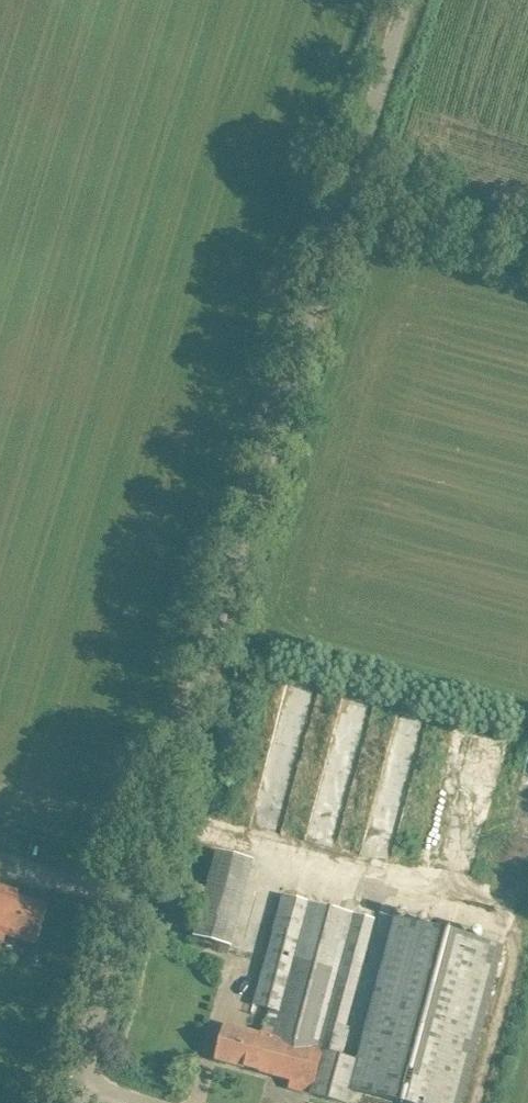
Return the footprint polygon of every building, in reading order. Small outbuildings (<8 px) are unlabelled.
[(228,945),(256,861),(219,850),(191,934),(228,945)] [(5,940),(6,935),(37,944),(48,906),(18,897),(19,892),(0,887),(0,939),(5,940)] [(306,901),(284,895),(255,1004),(280,1011),(274,1036),(265,1034),(266,1030),(265,1030),(263,1036),(226,1026),(217,1059),(293,1079),(290,1088),(345,1102),(347,1102),(351,1089),(402,1102),(462,1102),(505,948),(397,919),(357,1063),(337,1058),(374,919),(306,901)]
